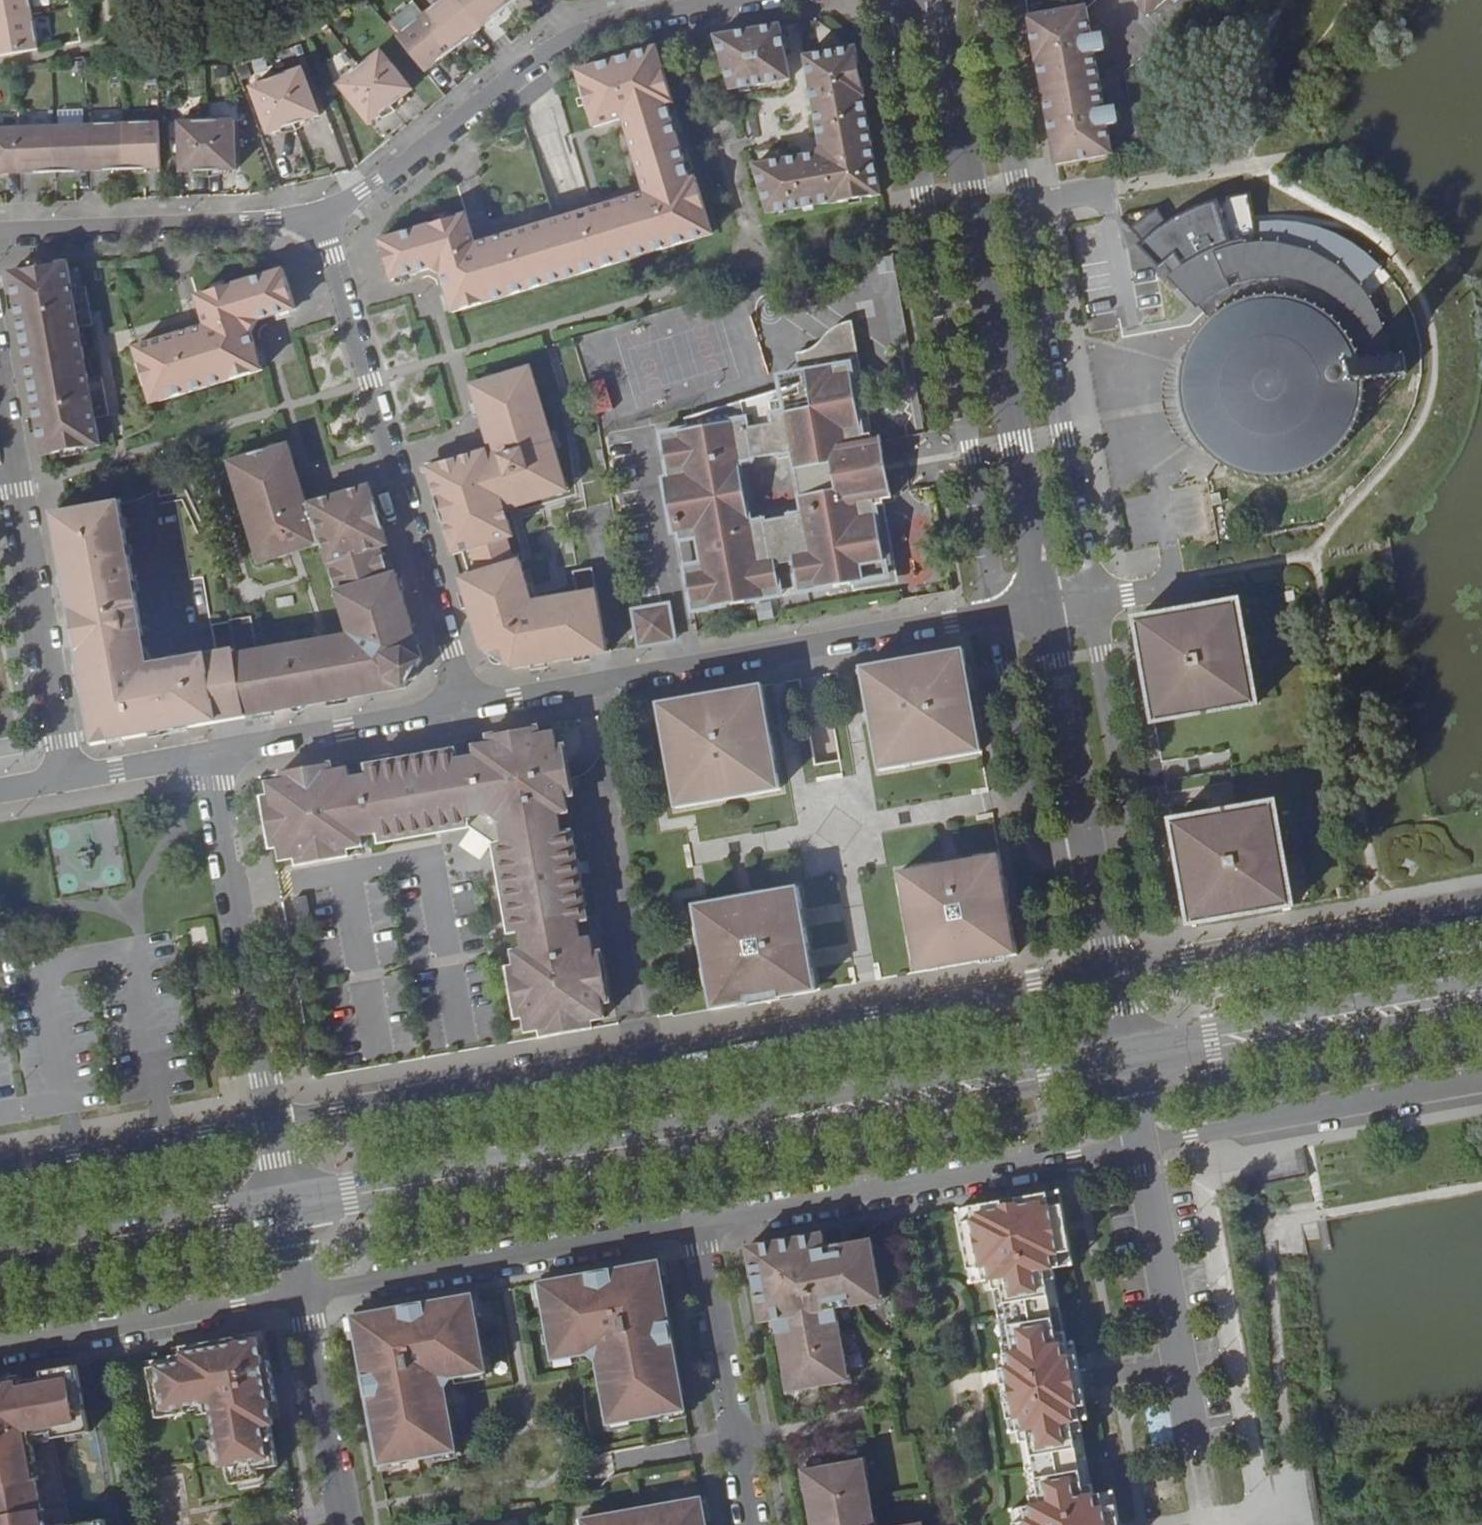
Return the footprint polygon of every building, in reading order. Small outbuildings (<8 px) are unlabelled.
[(33,15),(30,0),(0,0),(0,21),(33,15)] [(481,30),(456,0),(442,0),(423,15),(450,47),(455,43),(459,48),(481,30)] [(481,30),(503,12),(500,7),(504,3),(501,0),(456,0),(481,30)] [(1113,155),(1148,149),(1135,75),(1218,0),(1178,0),(1154,21),(1136,0),(1093,0),(1086,7),(1113,155)] [(1154,21),(1178,0),(1136,0),(1154,21)] [(1084,2),(1028,13),(1055,165),(1113,155),(1086,7),(1084,2)] [(503,12),(508,8),(504,3),(500,7),(503,12)] [(40,51),(33,15),(0,21),(0,58),(40,51)] [(395,38),(425,74),(450,54),(446,50),(450,47),(423,15),(395,38)] [(792,78),(783,25),(716,37),(731,89),(792,78)] [(865,95),(856,48),(805,57),(822,153),(754,164),(768,211),(829,201),(829,205),(878,196),(860,96),(865,95)] [(392,107),(413,89),(381,50),(360,67),(392,107)] [(380,240),(382,248),(392,280),(419,272),(433,267),(440,271),(445,286),(453,312),(490,301),(488,295),(502,291),(504,297),(548,284),(547,277),(571,270),(573,276),(618,262),(616,256),(641,249),(642,255),(666,248),(664,241),(710,227),(705,209),(698,211),(693,199),(701,196),(695,175),(684,179),(666,117),(676,114),(671,94),(663,97),(659,85),(667,82),(660,61),(565,90),(581,143),(631,127),(649,191),(474,244),(466,216),(380,240)] [(369,125),(392,107),(360,67),(338,86),(352,103),(369,125)] [(319,116),(301,69),(276,78),(294,126),(319,116)] [(294,126),(276,78),(250,88),(268,136),(294,126)] [(663,97),(671,94),(667,82),(659,85),(663,97)] [(684,179),(695,175),(676,114),(666,117),(684,179)] [(207,122),(209,173),(236,172),(235,149),(234,121),(207,122)] [(179,122),(181,174),(209,173),(207,122),(179,122)] [(132,170),(161,169),(159,123),(124,124),(126,164),(132,163),(132,170)] [(88,125),(91,172),(120,171),(120,164),(126,164),(124,124),(88,125)] [(61,173),(91,172),(88,125),(53,126),(55,166),(60,166),(61,173)] [(19,128),(20,174),(50,173),(50,167),(55,166),(53,126),(19,128)] [(20,174),(19,128),(0,128),(0,175),(20,174)] [(698,211),(705,209),(701,196),(693,199),(698,211)] [(1234,197),(1201,203),(1207,230),(1239,224),(1234,197)] [(664,241),(666,248),(713,234),(710,227),(664,241)] [(1217,424),(1196,441),(1198,444),(1201,446),(1205,450),(1216,458),(1228,464),(1236,467),(1252,470),(1264,471),(1278,470),(1284,468),(1296,463),(1309,456),(1318,449),(1326,440),(1333,430),(1342,412),(1344,402),(1345,385),(1345,380),(1407,368),(1403,350),(1393,351),(1389,336),(1384,322),(1378,309),(1374,302),(1360,284),(1356,280),(1346,270),(1336,261),(1320,251),(1307,245),(1285,239),(1275,238),(1261,238),(1241,240),(1230,244),(1216,249),(1196,260),(1181,272),(1174,279),(1208,320),(1197,332),(1188,345),(1182,358),(1180,362),(1206,369),(1205,391),(1209,405),(1217,424)] [(616,256),(618,262),(642,255),(641,249),(616,256)] [(295,309),(285,277),(283,270),(198,295),(207,326),(133,347),(149,399),(164,394),(166,400),(210,386),(209,379),(223,376),(224,382),(262,371),(254,343),(249,327),(253,319),(267,317),(295,309)] [(547,277),(548,284),(573,276),(571,270),(547,277)] [(488,295),(490,301),(504,297),(502,291),(488,295)] [(24,319),(19,321),(27,368),(34,367),(38,396),(32,397),(40,440),(46,438),(49,454),(100,445),(72,296),(21,305),(24,319)] [(21,305),(16,306),(19,321),(24,319),(21,305)] [(270,325),(267,317),(253,319),(249,327),(254,343),(260,341),(259,336),(264,326),(270,325)] [(1187,427),(1196,441),(1217,424),(1209,405),(1205,391),(1206,369),(1180,362),(1179,366),(1177,378),(1177,390),(1178,398),(1179,405),(1181,413),(1187,427)] [(34,367),(27,368),(32,397),(38,396),(34,367)] [(530,367),(471,385),(491,450),(427,469),(453,555),(463,553),(470,577),(461,579),(482,649),(514,669),(608,653),(597,592),(530,602),(519,562),(515,563),(507,539),(511,538),(503,511),(566,492),(530,367)] [(888,468),(882,435),(862,439),(848,368),(815,374),(819,395),(768,404),(770,413),(747,417),(745,410),(692,419),(694,430),(659,436),(679,545),(707,540),(711,566),(686,571),(694,614),(777,599),(775,593),(804,588),(805,594),(852,586),(854,594),(901,586),(887,503),(893,500),(888,468)] [(210,386),(224,382),(223,376),(209,379),(210,386)] [(604,378),(585,383),(594,414),(613,408),(604,378)] [(164,394),(149,399),(151,405),(166,400),(164,394)] [(46,438),(40,440),(43,455),(49,454),(46,438)] [(254,619),(230,623),(235,654),(247,717),(405,689),(423,660),(396,574),(388,576),(380,548),(388,545),(370,486),(306,505),(289,445),(229,463),(271,595),(329,578),(346,636),(260,651),(254,619)] [(141,635),(116,504),(53,514),(94,744),(247,717),(235,654),(150,668),(150,671),(145,672),(139,636),(141,635)] [(1287,603),(1295,601),(1293,591),(1285,593),(1287,603)] [(1146,680),(1154,723),(1194,717),(1193,708),(1219,704),(1221,711),(1259,705),(1255,681),(1249,681),(1248,671),(1253,670),(1247,636),(1241,637),(1240,624),(1246,623),(1242,600),(1201,608),(1195,618),(1197,627),(1185,629),(1184,619),(1176,612),(1135,620),(1143,661),(1151,665),(1152,674),(1146,680)] [(669,605),(632,611),(634,628),(672,622),(669,605)] [(1195,618),(1201,608),(1176,612),(1184,619),(1185,629),(1197,627),(1195,618)] [(672,622),(634,628),(638,647),(642,646),(640,636),(673,628),(672,622)] [(642,646),(674,640),(673,628),(640,636),(642,646)] [(971,691),(963,650),(929,656),(930,659),(912,663),(913,667),(899,669),(897,662),(860,669),(866,695),(873,694),(877,713),(897,709),(898,716),(870,721),(879,771),(897,768),(895,759),(942,751),(944,759),(982,753),(977,724),(972,725),(969,707),(952,710),(949,695),(971,691)] [(912,663),(911,659),(897,662),(899,669),(913,667),(912,663)] [(1143,661),(1146,680),(1152,674),(1151,665),(1143,661)] [(767,713),(763,686),(723,693),(724,701),(698,705),(697,697),(658,705),(663,731),(672,730),(674,744),(693,740),(694,749),(667,754),(671,780),(677,779),(679,791),(674,792),(676,808),(702,803),(701,794),(752,786),(753,793),(781,788),(778,775),(773,775),(771,762),(776,761),(771,735),(743,739),(742,731),(761,728),(759,714),(767,713)] [(974,706),(971,691),(949,695),(952,710),(969,707),(974,706)] [(724,701),(723,693),(697,697),(698,705),(724,701)] [(873,694),(866,695),(869,714),(877,713),(873,694)] [(877,713),(869,714),(870,721),(898,716),(897,709),(877,713)] [(770,727),(767,713),(759,714),(761,728),(770,727)] [(271,799),(261,800),(270,848),(280,847),(283,861),(297,858),(299,866),(345,858),(344,850),(359,848),(357,837),(377,834),(379,844),(467,828),(472,832),(487,842),(492,846),(507,933),(517,931),(521,951),(511,954),(514,970),(505,971),(514,1019),(523,1017),(525,1032),(540,1029),(541,1038),(589,1030),(588,1022),(602,1019),(599,1005),(607,1004),(599,955),(591,956),(588,941),(578,943),(574,922),(560,924),(553,882),(577,878),(575,863),(550,866),(544,836),(559,834),(555,813),(566,812),(563,796),(571,795),(562,748),(554,749),(552,734),(538,737),(536,727),(488,737),(490,745),(474,748),(476,757),(455,762),(452,751),(365,766),(366,777),(346,781),(344,770),(330,773),(328,765),(282,773),(283,781),(268,784),(271,799)] [(770,727),(761,728),(742,731),(743,739),(771,735),(770,727)] [(672,730),(663,731),(666,746),(674,744),(672,730)] [(674,744),(666,746),(667,754),(694,749),(693,740),(674,744)] [(897,768),(944,759),(942,751),(895,759),(897,768)] [(671,780),(674,792),(679,791),(677,779),(671,780)] [(702,803),(753,793),(752,786),(701,794),(702,803)] [(1182,882),(1190,924),(1230,918),(1228,909),(1255,905),(1257,912),(1295,906),(1290,883),(1285,883),(1282,872),(1289,871),(1282,837),(1277,839),(1275,827),(1280,826),(1277,804),(1237,811),(1231,822),(1233,830),(1222,832),(1220,823),(1212,816),(1172,822),(1179,864),(1186,867),(1187,876),(1182,882)] [(1237,811),(1212,816),(1220,823),(1222,832),(1233,830),(1231,822),(1237,811)] [(487,842),(472,832),(461,849),(477,860),(487,842)] [(570,833),(559,834),(544,836),(550,866),(575,863),(570,833)] [(914,974),(1018,956),(999,851),(953,860),(954,866),(943,869),(942,862),(896,869),(914,974)] [(953,860),(942,862),(943,869),(954,866),(953,860)] [(1179,864),(1182,882),(1187,876),(1186,867),(1179,864)] [(1285,883),(1290,883),(1289,871),(1282,872),(1285,883)] [(584,920),(577,878),(553,882),(560,924),(574,922),(584,920)] [(709,988),(712,1009),(751,1003),(748,987),(775,982),(778,998),(816,991),(812,969),(807,970),(803,951),(809,951),(805,928),(800,929),(797,910),(802,910),(797,887),(766,893),(768,899),(757,902),(746,904),(735,906),(734,899),(694,906),(698,927),(703,926),(707,945),(702,945),(706,969),(712,968),(715,986),(709,988)] [(1339,898),(1348,897),(1346,888),(1337,889),(1339,898)] [(756,895),(757,902),(768,899),(766,893),(756,895)] [(745,897),(734,899),(735,906),(746,904),(745,897)] [(805,928),(802,910),(797,910),(800,929),(805,928)] [(698,927),(702,945),(707,945),(703,926),(698,927)] [(807,970),(812,969),(809,951),(803,951),(807,970)] [(706,969),(709,988),(715,986),(712,968),(706,969)] [(748,987),(751,1003),(778,998),(775,982),(748,987)] [(1049,1208),(1046,1195),(1016,1200),(1016,1205),(1001,1207),(999,1203),(969,1208),(971,1221),(957,1224),(961,1242),(966,1241),(968,1252),(963,1253),(966,1271),(979,1269),(981,1282),(988,1281),(1051,1269),(1059,1268),(1056,1255),(1071,1253),(1067,1235),(1062,1235),(1060,1224),(1065,1223),(1062,1206),(1049,1208)] [(770,1243),(747,1247),(752,1278),(761,1276),(769,1320),(774,1320),(788,1392),(849,1381),(837,1309),(835,1302),(846,1300),(847,1307),(876,1302),(874,1291),(882,1290),(873,1240),(826,1248),(823,1234),(798,1238),(800,1248),(772,1253),(770,1243)] [(798,1238),(770,1243),(772,1253),(800,1248),(798,1238)] [(589,1275),(538,1284),(551,1361),(588,1354),(598,1362),(600,1371),(607,1370),(609,1378),(601,1379),(609,1424),(685,1410),(659,1263),(608,1271),(611,1284),(592,1288),(589,1275)] [(1029,1508),(1094,1497),(1092,1486),(1081,1488),(1072,1436),(1083,1434),(1080,1423),(1078,1409),(1086,1408),(1076,1357),(1069,1358),(1066,1345),(1064,1334),(1055,1335),(1044,1283),(1054,1281),(1051,1269),(988,1281),(991,1291),(1001,1290),(1011,1343),(1001,1345),(1003,1356),(1006,1370),(998,1371),(1007,1421),(1014,1420),(1017,1434),(1018,1445),(1028,1443),(1038,1495),(1027,1497),(1029,1508)] [(608,1271),(589,1275),(592,1288),(611,1284),(608,1271)] [(761,1276),(752,1278),(761,1322),(769,1320),(761,1276)] [(1064,1334),(1054,1281),(1044,1283),(1055,1335),(1064,1334)] [(883,1301),(882,1290),(874,1291),(876,1302),(883,1301)] [(1001,1290),(991,1291),(1001,1345),(1011,1343),(1001,1290)] [(403,1308),(353,1317),(380,1464),(456,1451),(448,1404),(440,1405),(439,1397),(446,1396),(445,1389),(449,1378),(486,1372),(472,1296),(422,1304),(425,1318),(405,1321),(403,1308)] [(835,1302),(837,1309),(847,1307),(846,1300),(835,1302)] [(422,1304),(403,1308),(405,1321),(425,1318),(422,1304)] [(265,1333),(235,1337),(236,1344),(259,1340),(263,1362),(270,1361),(265,1333)] [(263,1362),(259,1340),(236,1344),(235,1337),(182,1347),(183,1354),(172,1357),(173,1364),(149,1368),(158,1418),(187,1413),(186,1408),(203,1405),(205,1415),(210,1413),(221,1470),(228,1469),(231,1485),(261,1480),(259,1470),(278,1467),(271,1426),(274,1425),(270,1403),(277,1402),(274,1388),(267,1389),(264,1376),(272,1375),(270,1361),(263,1362)] [(1073,1343),(1066,1345),(1069,1358),(1076,1357),(1073,1343)] [(995,1357),(998,1371),(1006,1370),(1003,1356),(995,1357)] [(0,1379),(0,1524),(70,1524),(64,1490),(47,1477),(40,1478),(33,1436),(54,1432),(55,1438),(90,1432),(79,1365),(0,1379)] [(607,1370),(600,1371),(601,1379),(609,1378),(607,1370)] [(274,1388),(272,1375),(264,1376),(267,1389),(274,1388)] [(446,1396),(439,1397),(440,1405),(448,1404),(446,1396)] [(1088,1421),(1086,1408),(1078,1409),(1080,1423),(1088,1421)] [(1010,1436),(1017,1434),(1014,1420),(1007,1421),(1010,1436)] [(47,1477),(64,1490),(55,1438),(54,1432),(33,1436),(40,1478),(47,1477)] [(1092,1486),(1083,1434),(1072,1436),(1081,1488),(1092,1486)] [(1018,1445),(1027,1497),(1038,1495),(1028,1443),(1018,1445)] [(868,1524),(876,1523),(863,1461),(801,1472),(811,1524),(868,1524)] [(1103,1509),(1116,1507),(1114,1493),(1100,1496),(1103,1509)] [(1115,1524),(1119,1524),(1116,1507),(1103,1509),(1100,1496),(1094,1497),(1029,1508),(1023,1509),(1025,1523),(1015,1524),(1115,1524)] [(582,1522),(583,1524),(705,1524),(701,1501),(582,1522)] [(1023,1509),(1010,1512),(1013,1524),(1015,1524),(1025,1523),(1023,1509)]
